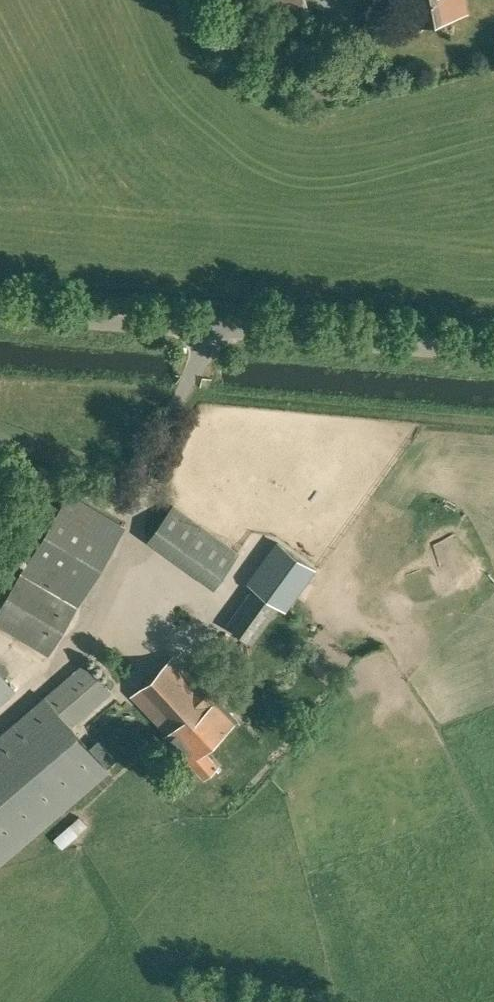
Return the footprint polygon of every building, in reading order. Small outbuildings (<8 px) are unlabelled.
[(330,0),(267,0),(277,29),(312,19),(308,3),(326,10),(330,0)] [(408,26),(468,13),(465,0),(402,0),(408,26)] [(71,491),(57,514),(43,507),(17,552),(29,559),(22,572),(0,607),(0,626),(48,655),(125,524),(71,491)] [(215,584),(238,551),(173,505),(150,538),(215,584)] [(255,584),(225,624),(252,644),(282,604),(285,606),(314,566),(278,539),(249,580),(255,584)] [(165,735),(190,761),(189,762),(204,778),(219,765),(204,748),(237,717),(220,699),(226,693),(205,671),(195,680),(174,656),(133,694),(168,732),(165,735)] [(84,741),(71,727),(113,691),(85,659),(0,732),(0,864),(109,770),(84,741)] [(16,690),(0,671),(0,703),(16,690)] [(79,816),(71,822),(54,838),(55,840),(62,847),(87,825),(79,816)]
